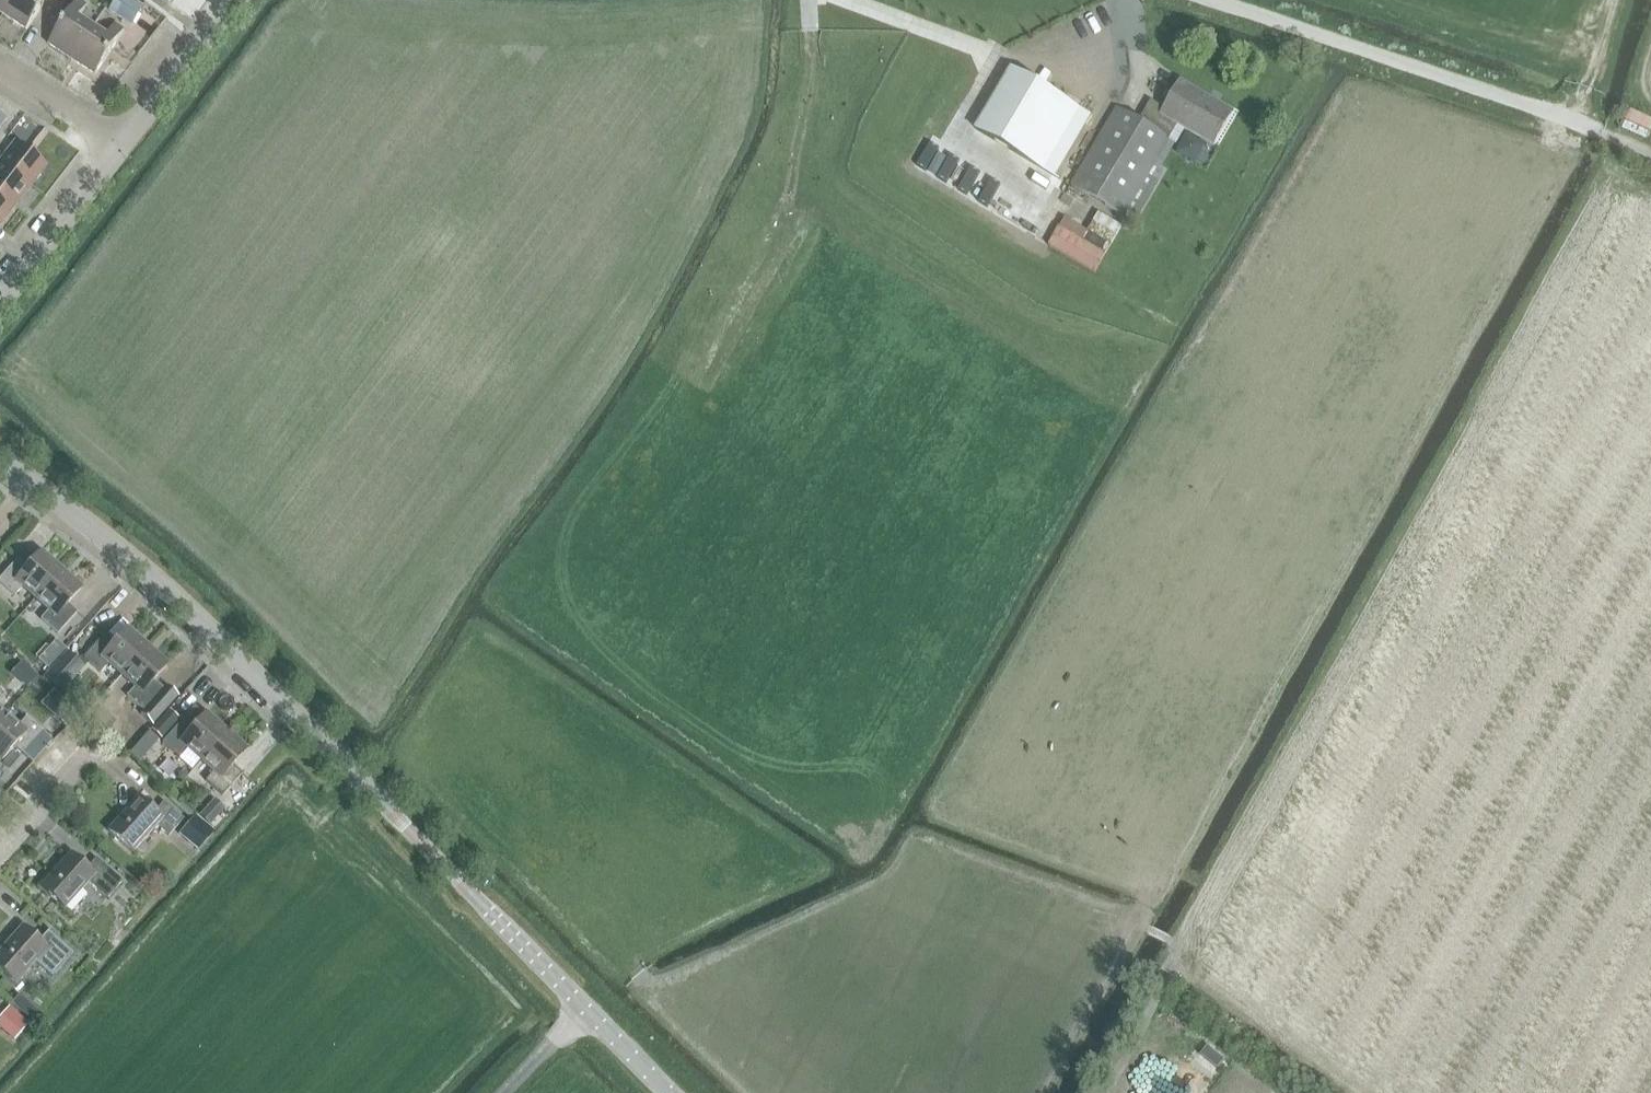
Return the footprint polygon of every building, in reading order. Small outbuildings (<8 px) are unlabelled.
[(12,0),(0,0),(0,13),(3,15),(12,0)] [(3,15),(26,30),(45,0),(12,0),(3,15)] [(92,27),(78,18),(86,6),(77,0),(48,44),(71,60),(92,27)] [(144,6),(134,0),(116,0),(109,11),(131,25),(144,6)] [(197,15),(207,0),(174,0),(197,15)] [(92,27),(71,60),(94,75),(123,30),(114,24),(106,36),(92,27)] [(1028,161),(1063,100),(1011,70),(976,130),(1028,161)] [(1233,111),(1180,80),(1164,108),(1150,101),(1138,121),(1116,107),(1070,184),(1125,216),(1169,138),(1168,137),(1177,122),(1214,144),(1233,111)] [(29,186),(45,165),(15,142),(0,161),(0,163),(29,186)] [(29,186),(0,163),(0,195),(14,206),(29,186)] [(14,206),(0,195),(0,223),(14,206)] [(1077,240),(1083,230),(1068,220),(1062,230),(1077,240)] [(1105,254),(1110,245),(1088,232),(1083,241),(1105,254)] [(56,537),(45,550),(64,565),(75,552),(56,537)] [(60,571),(40,553),(28,567),(17,558),(0,578),(0,582),(15,595),(24,586),(36,597),(60,571)] [(60,571),(36,597),(50,609),(41,620),(58,635),(77,613),(66,603),(79,588),(60,571)] [(121,676),(146,647),(126,629),(112,645),(103,637),(83,659),(99,674),(108,664),(121,676)] [(48,669),(66,649),(56,639),(38,659),(48,669)] [(146,647),(121,676),(135,689),(127,698),(144,713),(141,716),(152,726),(176,696),(165,686),(162,690),(152,681),(166,665),(146,647)] [(61,694),(84,667),(66,651),(43,678),(61,694)] [(33,685),(41,674),(24,662),(16,674),(33,685)] [(77,713),(58,695),(36,719),(56,736),(77,713)] [(161,739),(179,719),(169,710),(152,730),(161,739)] [(180,721),(163,743),(179,757),(188,748),(201,759),(225,732),(204,714),(192,728),(182,719),(180,721)] [(0,720),(0,760),(0,761),(14,746),(23,754),(43,732),(26,717),(17,727),(4,715),(0,720)] [(225,732),(201,759),(213,770),(205,780),(222,795),(242,772),(233,764),(245,750),(225,732)] [(147,752),(138,744),(130,753),(139,761),(147,752)] [(154,811),(137,797),(107,830),(131,852),(155,825),(167,836),(183,818),(163,801),(154,811)] [(209,825),(225,808),(214,798),(198,816),(209,825)] [(213,833),(195,816),(186,826),(204,843),(213,833)] [(86,869),(69,853),(39,887),(63,908),(88,881),(106,898),(122,881),(96,858),(86,869)] [(21,927),(0,951),(0,969),(15,983),(34,961),(51,976),(71,954),(47,932),(38,942),(21,927)] [(28,1017),(35,1009),(25,1000),(18,1008),(28,1017)] [(0,1016),(0,1029),(3,1031),(17,1015),(8,1007),(0,1016)] [(1224,1060),(1207,1046),(1200,1054),(1217,1068),(1224,1060)]
